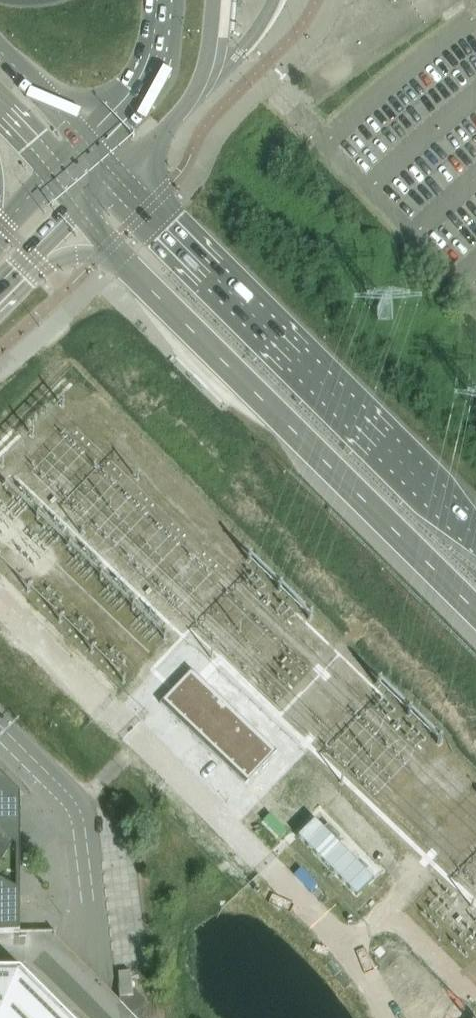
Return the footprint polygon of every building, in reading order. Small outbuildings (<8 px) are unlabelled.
[(233,769),(230,773),(243,786),(275,753),(190,672),(159,705),(220,764),(224,760),(233,769)] [(0,777),(0,934),(20,934),(20,796),(0,777)] [(126,971),(119,972),(121,996),(133,994),(132,982),(131,970),(126,971)] [(19,972),(0,972),(0,1017),(66,1017),(19,972)]
